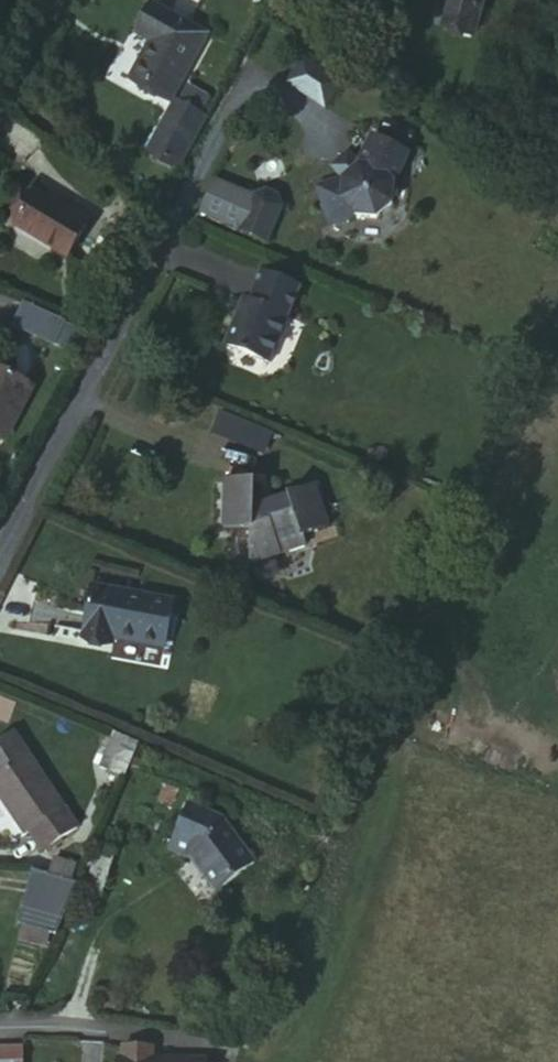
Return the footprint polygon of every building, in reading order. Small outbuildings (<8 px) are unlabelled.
[(165,0),(124,0),(117,15),(136,24),(118,61),(158,80),(190,13),(165,0)] [(444,25),(486,39),(496,0),(452,0),(444,25)] [(297,56),(283,86),(329,108),(343,78),(297,56)] [(187,102),(155,86),(135,130),(166,146),(187,102)] [(352,164),(350,166),(334,180),(332,179),(309,185),(320,223),(344,216),(366,220),(386,204),(384,188),(396,159),(362,142),(352,164)] [(285,154),(257,163),(263,182),(291,173),(285,154)] [(334,180),(350,166),(338,155),(322,171),(332,179),(334,180)] [(30,177),(13,208),(64,239),(83,208),(30,177)] [(212,182),(198,214),(263,242),(277,208),(273,198),(263,193),(252,199),(212,182)] [(291,276),(252,259),(241,286),(232,283),(213,333),(262,353),(291,276)] [(0,323),(0,324),(40,341),(50,318),(9,301),(0,323)] [(229,348),(224,363),(259,374),(264,358),(229,348)] [(0,374),(0,422),(19,384),(0,374)] [(220,408),(209,428),(265,456),(275,435),(220,408)] [(237,466),(211,464),(210,513),(236,516),(237,546),(294,533),(291,520),(316,514),(304,473),(238,490),(237,466)] [(161,585),(80,570),(72,626),(104,633),(104,624),(156,636),(161,585)] [(475,731),(465,753),(527,780),(536,758),(475,731)] [(137,753),(114,740),(99,773),(123,784),(131,768),(137,753)] [(0,748),(0,813),(14,824),(18,819),(37,835),(63,801),(0,748)] [(225,815),(216,810),(195,800),(174,845),(192,854),(220,886),(250,864),(259,857),(225,815)] [(114,854),(100,849),(87,895),(101,899),(114,854)] [(60,862),(54,875),(76,888),(83,874),(60,862)] [(33,865),(29,881),(16,920),(22,923),(46,932),(54,935),(76,888),(54,875),(33,865)] [(40,946),(46,932),(22,923),(15,935),(40,946)] [(15,1050),(0,1051),(0,1061),(15,1061),(15,1050)] [(120,1051),(120,1060),(147,1060),(148,1051),(120,1051)]
